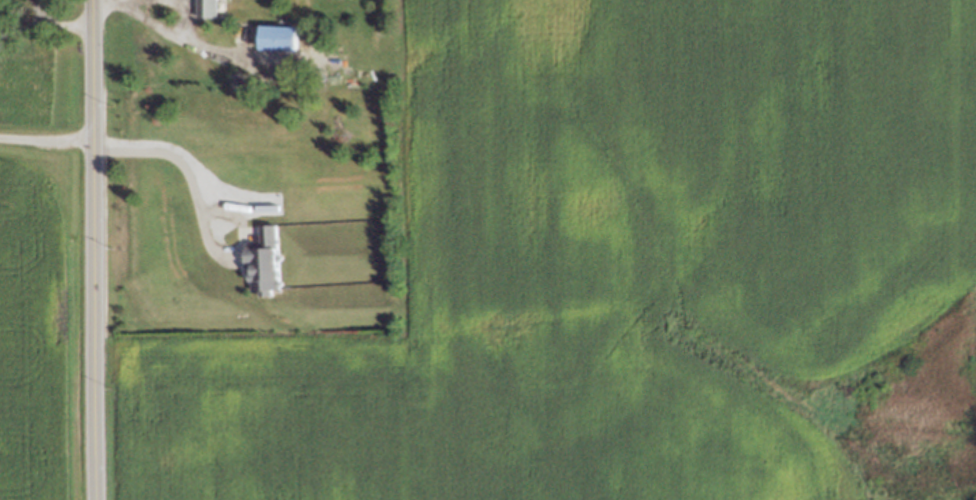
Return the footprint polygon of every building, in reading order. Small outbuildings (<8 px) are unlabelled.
[(192,12),(192,0),(211,0),(211,12),(192,12)] [(257,40),(257,17),(292,18),(292,41),(257,40)] [(271,219),(270,239),(272,240),(271,266),(276,266),(275,281),(271,281),(270,287),(266,287),(265,293),(254,293),(254,287),(246,286),(246,257),(238,256),(238,236),(252,237),(253,219),(271,219)]
